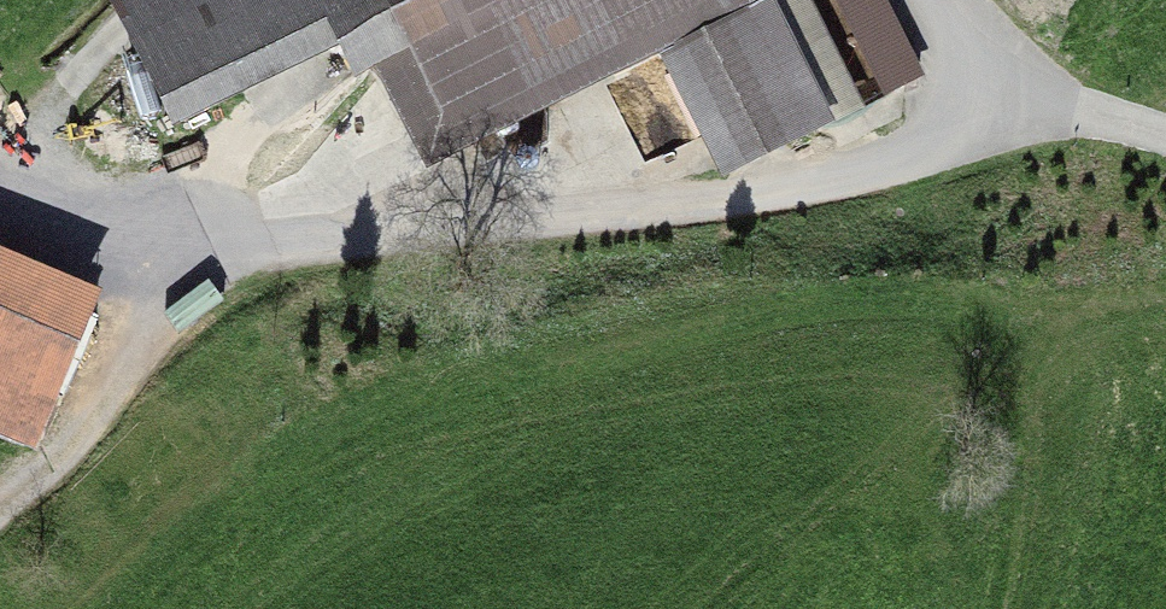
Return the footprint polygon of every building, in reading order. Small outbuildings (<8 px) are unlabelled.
[(655,45),(708,151),(831,90),(786,0),(132,0),(188,112),(315,49),(339,96),(418,57),(460,142),(655,45)] [(35,441),(101,284),(0,242),(0,426),(35,441)]
